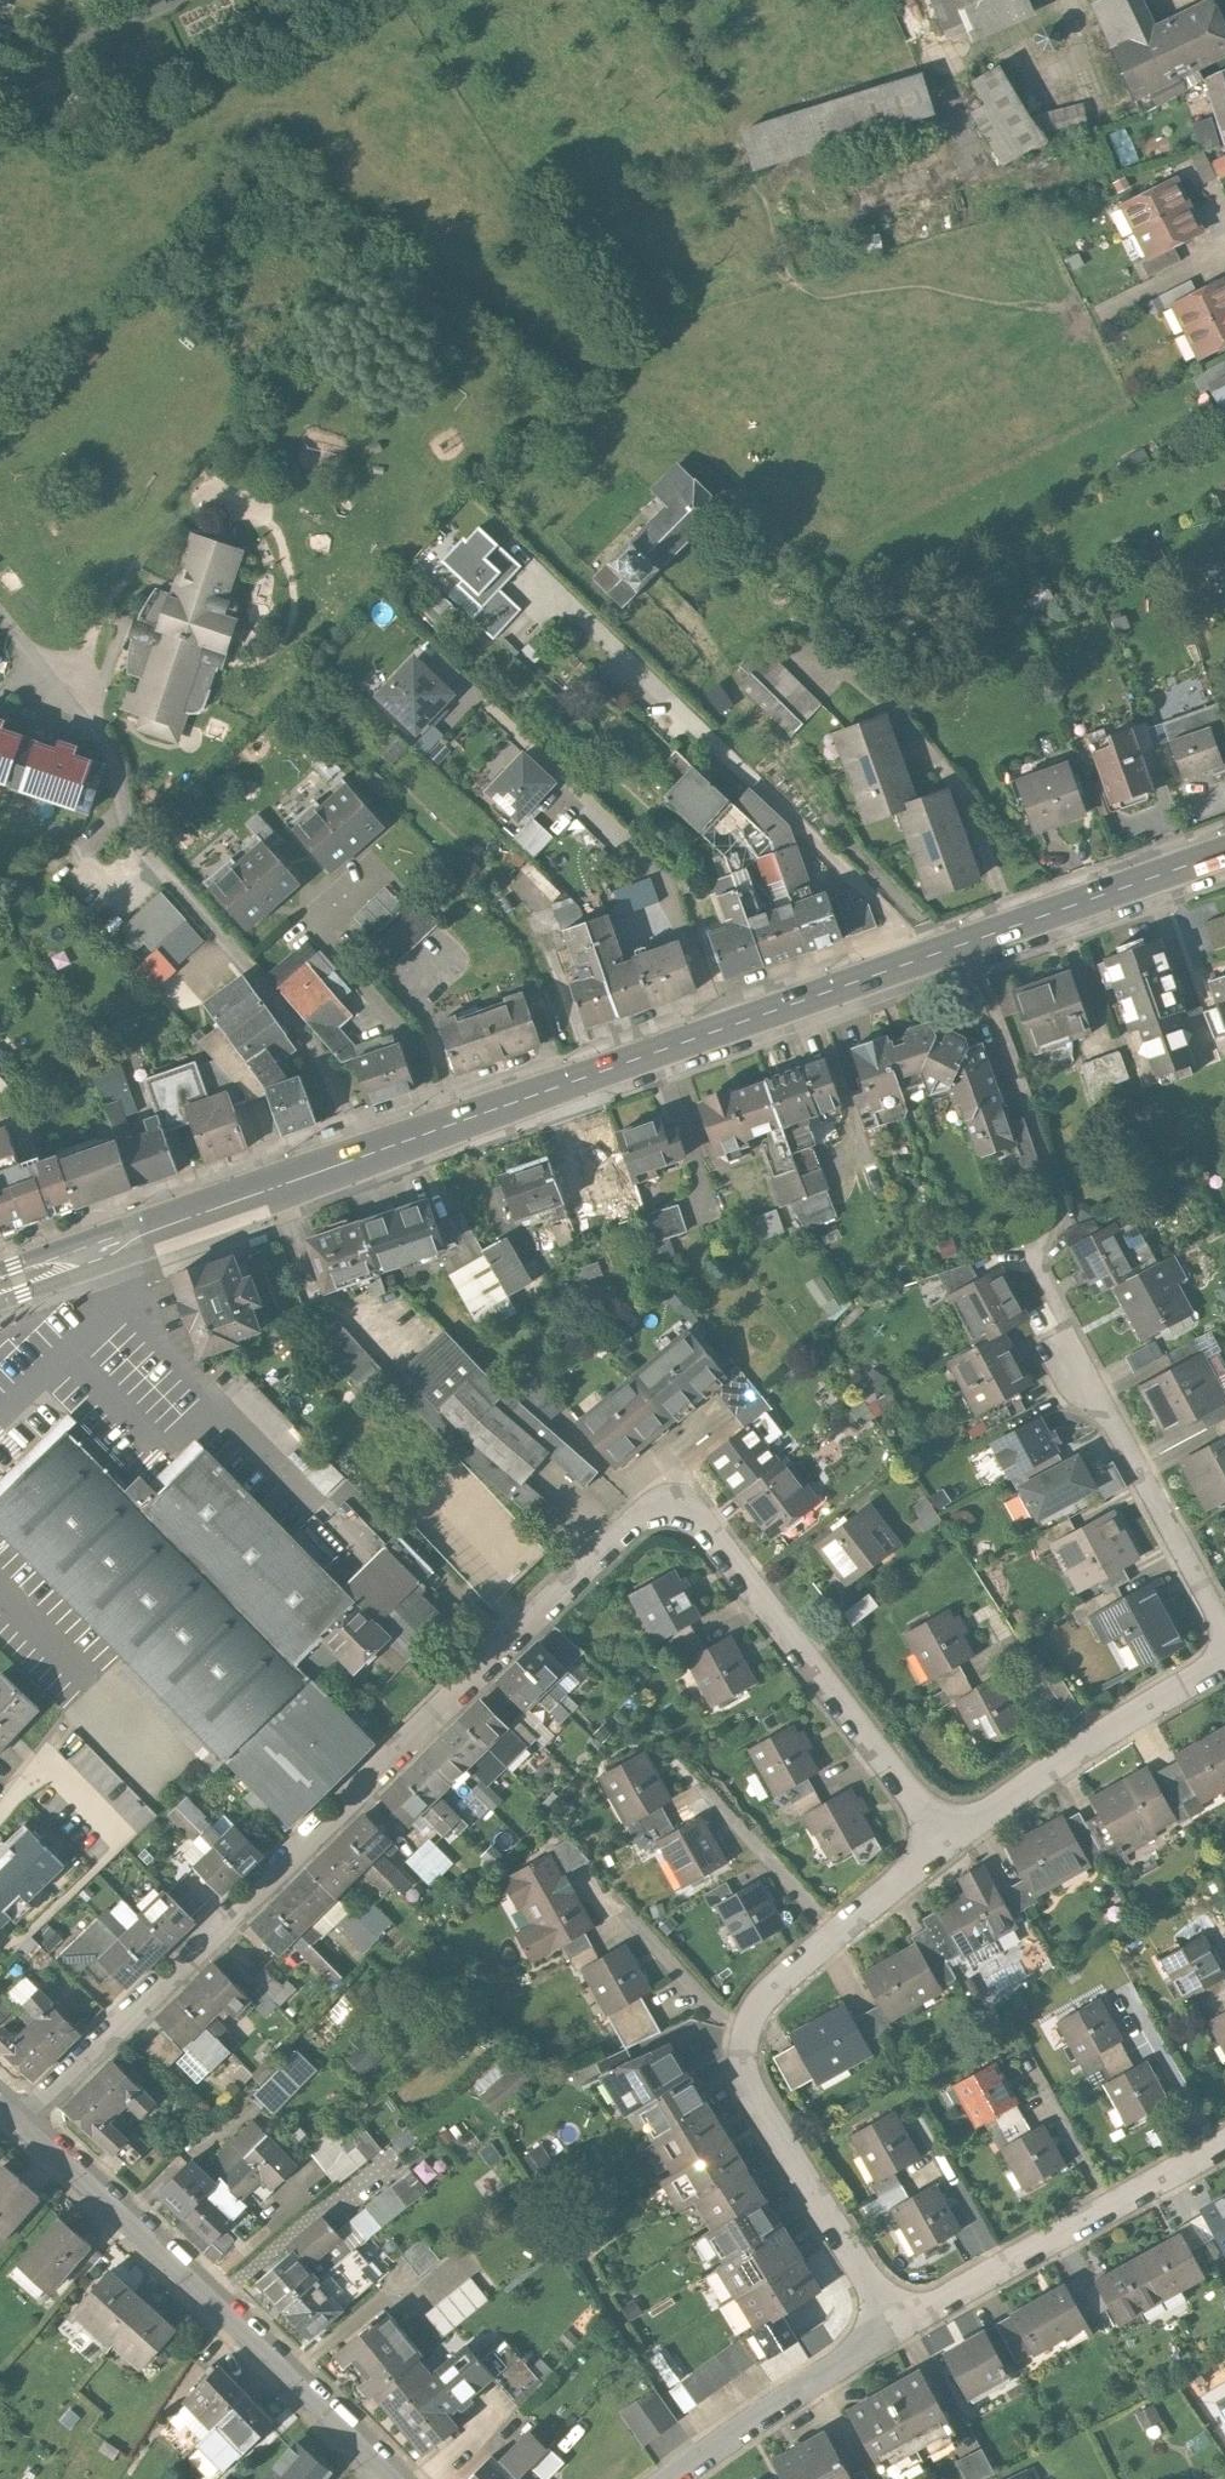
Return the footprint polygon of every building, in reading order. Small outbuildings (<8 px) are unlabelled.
[(932,3),(944,37),(965,30),(973,48),(1033,21),(1024,0),(939,0),(932,3)] [(1099,2),(1121,49),(1114,52),(1137,98),(1150,92),(1180,77),(1224,55),(1224,29),(1212,1),(1153,29),(1139,0),(1104,0),(1099,2)] [(1045,33),(1039,39),(1040,48),(1047,53),(1054,52),(1059,47),(1059,39),(1053,32),(1045,33)] [(1205,77),(1217,117),(1224,142),(1224,68),(1205,77)] [(1083,101),(1025,116),(999,74),(974,90),(986,110),(973,118),(1004,169),(1012,165),(1025,186),(1063,162),(1052,144),(1091,135),(1083,101)] [(1187,92),(1180,77),(1150,92),(1157,106),(1187,92)] [(934,121),(921,80),(739,136),(752,176),(934,121)] [(1196,124),(1204,148),(1224,142),(1217,117),(1196,124)] [(1204,187),(1218,180),(1211,167),(1205,155),(1191,159),(1204,187)] [(1211,167),(1218,180),(1224,176),(1224,160),(1211,167)] [(1126,204),(1138,231),(1190,206),(1178,180),(1126,204)] [(1203,234),(1190,206),(1138,231),(1151,258),(1174,247),(1203,234)] [(1151,258),(1142,262),(1149,276),(1180,261),(1174,247),(1151,258)] [(1188,331),(1224,313),(1224,280),(1195,295),(1175,304),(1188,331)] [(1168,307),(1175,304),(1195,295),(1189,282),(1162,295),(1168,307)] [(1188,331),(1201,358),(1224,346),(1224,313),(1188,331)] [(1224,409),(1224,377),(1212,384),(1224,409)] [(673,508),(598,582),(621,606),(721,508),(684,470),(659,495),(673,508)] [(500,590),(522,566),(479,527),(467,540),(464,537),(442,561),(462,580),(457,586),(482,609),(500,590)] [(178,741),(187,714),(193,715),(198,714),(202,712),(204,709),(218,669),(222,670),(239,620),(226,615),(231,600),(228,599),(244,551),(193,534),(172,596),(157,591),(151,598),(145,610),(139,623),(135,622),(128,641),(132,642),(130,651),(129,663),(128,674),(143,679),(136,699),(127,696),(122,710),(141,716),(137,728),(178,741)] [(500,590),(482,609),(472,619),(493,639),(521,609),(500,590)] [(469,669),(447,649),(433,666),(455,685),(469,669)] [(772,652),(741,682),(793,734),(823,704),(772,652)] [(424,656),(389,692),(425,727),(460,691),(455,685),(433,666),(424,656)] [(1172,741),(1212,726),(1224,763),(1224,721),(1218,702),(1165,721),(1172,741)] [(599,734),(649,783),(659,773),(648,763),(655,756),(648,749),(641,755),(629,744),(639,734),(618,714),(599,734)] [(867,821),(898,810),(916,803),(885,717),(836,734),(867,821)] [(16,786),(32,741),(1,731),(4,723),(0,721),(0,780),(16,786)] [(1096,748),(1114,800),(1154,786),(1133,725),(1110,733),(1113,742),(1096,748)] [(1172,741),(1185,778),(1211,769),(1224,764),(1224,763),(1212,726),(1172,741)] [(389,729),(373,745),(389,762),(405,746),(389,729)] [(61,752),(32,741),(16,786),(90,811),(106,766),(75,755),(78,748),(65,743),(61,752)] [(497,789),(528,817),(562,779),(531,752),(497,789)] [(1018,779),(1036,832),(1086,814),(1067,762),(1018,779)] [(1211,769),(1214,777),(1224,773),(1224,764),(1211,769)] [(664,797),(701,830),(729,800),(692,766),(678,782),(664,797)] [(393,787),(372,767),(362,777),(383,798),(393,787)] [(664,768),(659,773),(649,783),(664,797),(678,782),(664,768)] [(384,826),(342,778),(288,825),(330,873),(384,826)] [(750,790),(736,806),(772,838),(776,855),(799,847),(791,826),(750,790)] [(947,792),(916,803),(898,810),(929,897),(978,880),(947,792)] [(776,855),(772,838),(736,806),(729,800),(701,830),(699,833),(723,855),(716,858),(724,880),(735,877),(749,872),(746,864),(757,855),(762,860),(776,855)] [(569,807),(552,824),(562,833),(578,816),(569,807)] [(279,838),(258,814),(247,824),(257,836),(257,835),(268,848),(279,838)] [(562,835),(541,816),(522,837),(543,856),(562,835)] [(257,836),(204,882),(246,930),(299,883),(268,848),(257,835),(257,836)] [(799,847),(776,855),(810,951),(844,938),(827,892),(816,896),(799,847)] [(767,966),(810,951),(776,855),(762,860),(780,909),(764,914),(749,872),(735,877),(767,966)] [(483,877),(474,866),(464,876),(473,886),(483,877)] [(655,877),(628,886),(638,911),(664,902),(655,877)] [(729,980),(767,966),(735,877),(724,880),(715,884),(731,926),(712,933),(729,980)] [(355,913),(374,933),(407,902),(389,882),(355,913)] [(123,918),(151,950),(184,920),(187,918),(159,886),(123,918)] [(626,916),(638,911),(628,886),(618,891),(626,916)] [(835,897),(850,936),(876,926),(866,901),(853,906),(848,892),(835,897)] [(555,905),(564,931),(586,924),(577,897),(555,905)] [(365,953),(385,974),(439,923),(418,901),(365,953)] [(618,1017),(653,1005),(636,957),(624,961),(608,916),(586,924),(618,1017)] [(1224,939),(1224,918),(1209,923),(1215,942),(1224,939)] [(204,941),(184,920),(151,950),(145,956),(164,977),(204,941)] [(587,1028),(618,1017),(586,924),(564,931),(581,979),(571,983),(587,1028)] [(1129,1030),(1139,1027),(1175,1014),(1184,1011),(1158,939),(1104,959),(1129,1030)] [(391,1030),(354,1042),(338,1025),(351,1013),(339,999),(321,978),(305,960),(315,951),(313,948),(308,942),(268,977),(342,1060),(348,1054),(394,1039),(391,1030)] [(679,942),(636,957),(653,1005),(695,990),(679,942)] [(315,951),(305,960),(321,978),(331,969),(315,951)] [(331,969),(321,978),(339,999),(351,989),(333,968),(331,969)] [(1091,1034),(1069,971),(1012,991),(1020,1014),(1034,1054),(1091,1034)] [(241,972),(202,1000),(218,1022),(244,1058),(264,1044),(278,1062),(297,1048),(241,972)] [(1212,984),(1221,1007),(1224,1018),(1224,979),(1212,984)] [(1005,1019),(1020,1014),(1012,991),(997,996),(1005,1019)] [(540,1046),(522,993),(439,1022),(457,1075),(540,1046)] [(1221,1007),(1205,1013),(1215,1038),(1224,1034),(1224,1018),(1221,1007)] [(1192,1062),(1175,1014),(1139,1027),(1156,1075),(1160,1074),(1192,1062)] [(911,1038),(894,1044),(887,1046),(900,1087),(926,1078),(922,1066),(935,1032),(931,1021),(908,1029),(911,1038)] [(197,1039),(216,1059),(244,1089),(248,1100),(268,1093),(267,1089),(244,1058),(218,1022),(197,1039)] [(930,1091),(950,1084),(970,1047),(965,1036),(941,1023),(935,1032),(922,1066),(926,1078),(930,1091)] [(887,1046),(894,1044),(890,1033),(853,1046),(875,1110),(905,1100),(900,1087),(887,1046)] [(400,1042),(353,1058),(368,1104),(415,1088),(400,1042)] [(961,1102),(967,1121),(973,1119),(985,1097),(1000,1093),(983,1043),(970,1047),(950,1084),(957,1103),(961,1102)] [(244,1058),(267,1089),(291,1081),(278,1062),(264,1044),(244,1058)] [(1121,1050),(1082,1064),(1098,1110),(1109,1106),(1102,1087),(1131,1077),(1121,1050)] [(195,1059),(146,1076),(161,1118),(165,1131),(192,1121),(187,1106),(209,1098),(198,1066),(195,1059)] [(244,1089),(216,1059),(198,1066),(209,1098),(227,1092),(232,1106),(248,1100),(244,1089)] [(824,1061),(766,1082),(782,1127),(791,1124),(840,1106),(824,1061)] [(1195,1070),(1192,1062),(1160,1074),(1163,1082),(1195,1070)] [(110,1099),(133,1092),(126,1068),(102,1075),(110,1099)] [(17,1094),(0,1075),(0,1102),(17,1094)] [(291,1081),(267,1089),(268,1093),(283,1135),(318,1123),(301,1077),(291,1081)] [(738,1092),(731,1094),(747,1139),(772,1131),(782,1127),(766,1082),(738,1092)] [(232,1106),(227,1092),(209,1098),(187,1106),(192,1121),(207,1162),(247,1147),(232,1106)] [(973,1119),(967,1121),(978,1153),(980,1157),(983,1156),(1017,1144),(1009,1121),(1000,1093),(985,1097),(973,1119)] [(749,1145),(747,1139),(731,1094),(700,1106),(709,1131),(718,1156),(749,1145)] [(134,1187),(180,1171),(165,1131),(161,1118),(148,1122),(152,1132),(134,1138),(123,1106),(107,1111),(118,1140),(134,1187)] [(1024,1116),(1009,1121),(1017,1144),(1027,1172),(1041,1167),(1024,1116)] [(675,1128),(665,1131),(660,1119),(617,1134),(632,1176),(656,1168),(675,1161),(674,1160),(685,1156),(675,1128)] [(794,1131),(791,1124),(782,1127),(807,1198),(824,1192),(802,1130),(797,1129),(794,1131)] [(770,1177),(780,1208),(790,1204),(807,1198),(782,1127),(772,1131),(773,1136),(765,1139),(762,1142),(774,1176),(770,1177)] [(20,1164),(9,1133),(0,1136),(0,1171),(20,1164)] [(37,1173),(52,1217),(134,1187),(118,1140),(61,1161),(59,1155),(40,1162),(44,1171),(37,1173)] [(1,1224),(4,1234),(52,1217),(37,1173),(44,1171),(40,1162),(39,1157),(20,1164),(0,1171),(0,1225),(1,1224)] [(563,1204),(548,1159),(529,1165),(525,1163),(514,1167),(512,1171),(510,1172),(511,1174),(501,1178),(506,1192),(500,1194),(504,1207),(510,1204),(517,1224),(529,1219),(528,1216),(563,1204)] [(659,1176),(656,1168),(632,1176),(635,1184),(659,1176)] [(807,1198),(790,1204),(807,1228),(834,1218),(824,1192),(807,1198)] [(444,1248),(428,1201),(362,1223),(377,1267),(399,1259),(401,1262),(444,1248)] [(575,1240),(563,1204),(528,1216),(529,1219),(531,1225),(553,1218),(551,1223),(559,1245),(575,1240)] [(675,1206),(646,1216),(655,1243),(668,1239),(683,1234),(675,1206)] [(750,1220),(757,1243),(784,1234),(776,1211),(750,1220)] [(441,1257),(451,1275),(486,1256),(483,1251),(462,1214),(448,1220),(459,1247),(441,1257)] [(1065,1235),(1071,1246),(1098,1232),(1092,1221),(1065,1235)] [(377,1267),(362,1223),(309,1241),(327,1292),(368,1279),(374,1297),(385,1293),(377,1267)] [(1115,1224),(1098,1232),(1071,1246),(1096,1294),(1117,1283),(1140,1272),(1115,1224)] [(958,1251),(953,1236),(938,1242),(943,1256),(958,1251)] [(668,1239),(655,1243),(663,1267),(676,1262),(668,1239)] [(506,1245),(500,1242),(483,1251),(486,1256),(509,1297),(532,1284),(523,1266),(519,1268),(506,1245)] [(239,1274),(230,1249),(164,1272),(173,1297),(170,1298),(181,1332),(187,1330),(196,1356),(239,1342),(236,1336),(258,1328),(249,1304),(259,1301),(248,1271),(239,1274)] [(1184,1276),(1173,1254),(1140,1272),(1117,1283),(1145,1337),(1193,1312),(1177,1280),(1184,1276)] [(486,1256),(451,1275),(484,1332),(518,1312),(509,1297),(486,1256)] [(597,1263),(578,1270),(582,1282),(601,1275),(597,1263)] [(971,1263),(939,1274),(950,1294),(952,1293),(979,1278),(971,1263)] [(1027,1318),(999,1267),(979,1278),(952,1293),(980,1344),(1002,1332),(1027,1318)] [(601,1275),(582,1282),(587,1296),(606,1290),(601,1275)] [(393,1382),(334,1318),(314,1336),(375,1402),(394,1384),(393,1382)] [(720,1368),(689,1332),(634,1378),(670,1422),(712,1387),(726,1376),(720,1368)] [(1002,1332),(980,1344),(950,1360),(978,1412),(1030,1383),(1002,1332)] [(519,1403),(504,1390),(481,1370),(446,1333),(393,1382),(394,1384),(454,1448),(511,1497),(524,1482),(549,1454),(561,1439),(545,1425),(519,1403)] [(1127,1358),(1134,1372),(1164,1356),(1156,1342),(1127,1358)] [(1200,1417),(1224,1403),(1224,1394),(1204,1355),(1144,1387),(1169,1433),(1200,1417)] [(544,1358),(504,1390),(519,1403),(546,1381),(554,1375),(544,1358)] [(731,1359),(720,1368),(726,1376),(712,1387),(737,1417),(762,1397),(731,1359)] [(670,1422),(634,1378),(578,1424),(615,1468),(670,1422)] [(519,1403),(545,1425),(567,1407),(546,1381),(519,1403)] [(990,1428),(996,1441),(1033,1422),(1019,1396),(967,1423),(974,1437),(990,1428)] [(762,1397),(737,1417),(746,1428),(767,1412),(768,1413),(772,1410),(762,1397)] [(1200,1417),(1205,1428),(1214,1423),(1224,1417),(1224,1403),(1200,1417)] [(851,1410),(842,1416),(854,1431),(862,1425),(851,1410)] [(783,1432),(768,1413),(767,1412),(746,1428),(733,1438),(735,1441),(711,1459),(738,1495),(780,1463),(767,1445),(783,1432)] [(31,1467),(68,1430),(63,1425),(71,1417),(70,1415),(0,1484),(0,1498),(31,1467)] [(1033,1422),(996,1441),(1013,1472),(1061,1447),(1044,1416),(1033,1422)] [(204,1447),(172,1479),(159,1491),(151,1483),(142,1474),(127,1489),(112,1475),(120,1467),(71,1417),(63,1425),(68,1430),(31,1467),(0,1498),(0,1529),(141,1672),(214,1747),(221,1755),(227,1760),(229,1758),(308,1679),(310,1676),(296,1662),(323,1637),(357,1603),(344,1589),(333,1579),(325,1571),(291,1536),(288,1532),(204,1447)] [(1214,1423),(1223,1439),(1224,1438),(1224,1417),(1214,1423)] [(1223,1439),(1183,1461),(1209,1509),(1224,1501),(1224,1438),(1223,1439)] [(196,1439),(151,1483),(159,1491),(172,1479),(204,1447),(196,1439)] [(561,1439),(549,1454),(586,1487),(598,1472),(561,1439)] [(1098,1485),(1081,1453),(1024,1484),(1041,1515),(1098,1485)] [(344,1477),(327,1459),(308,1478),(326,1496),(344,1477)] [(785,1459),(780,1463),(738,1495),(748,1507),(751,1505),(766,1523),(765,1530),(769,1535),(776,1536),(780,1533),(781,1526),(810,1504),(804,1497),(805,1491),(808,1489),(785,1459)] [(561,1515),(524,1482),(511,1497),(549,1530),(561,1515)] [(915,1504),(927,1525),(944,1515),(932,1494),(915,1504)] [(899,1546),(867,1504),(816,1544),(848,1585),(899,1546)] [(1056,1544),(1068,1567),(1080,1590),(1100,1579),(1124,1567),(1139,1559),(1127,1536),(1115,1513),(1078,1533),(1056,1544)] [(1039,1553),(1056,1544),(1078,1533),(1070,1517),(1031,1538),(1039,1553)] [(298,1528),(291,1536),(325,1571),(332,1563),(298,1528)] [(351,1582),(344,1589),(357,1603),(376,1622),(420,1578),(431,1567),(399,1535),(351,1582)] [(1130,1579),(1124,1567),(1100,1579),(1107,1592),(1117,1586),(1130,1579)] [(341,1571),(333,1579),(344,1589),(351,1582),(341,1571)] [(674,1573),(630,1597),(656,1644),(667,1638),(690,1625),(700,1619),(674,1573)] [(426,1584),(420,1578),(376,1622),(389,1635),(387,1638),(409,1660),(448,1623),(418,1592),(426,1584)] [(1186,1647),(1154,1584),(1124,1600),(1092,1617),(1104,1640),(1124,1629),(1145,1669),(1186,1647)] [(1078,1624),(1092,1617),(1124,1600),(1117,1586),(1107,1592),(1071,1610),(1078,1624)] [(869,1595),(844,1614),(853,1625),(878,1606),(869,1595)] [(357,1603),(323,1637),(344,1657),(356,1669),(376,1648),(387,1638),(389,1635),(376,1622),(357,1603)] [(974,1657),(949,1610),(905,1633),(930,1681),(936,1678),(959,1665),(974,1657)] [(556,1625),(540,1640),(568,1668),(583,1653),(556,1625)] [(705,1651),(690,1625),(667,1638),(682,1663),(687,1661),(705,1651)] [(315,1686),(344,1657),(323,1637),(296,1662),(310,1676),(308,1679),(315,1686)] [(755,1683),(729,1637),(705,1651),(687,1661),(713,1707),(755,1683)] [(387,1638),(376,1648),(398,1671),(409,1660),(387,1638)] [(540,1640),(519,1661),(546,1689),(554,1681),(568,1668),(540,1640)] [(537,1698),(546,1689),(519,1661),(498,1681),(526,1709),(537,1698)] [(937,1710),(955,1700),(973,1690),(959,1665),(936,1678),(943,1690),(930,1697),(937,1710)] [(5,1672),(0,1678),(0,1755),(43,1707),(5,1672)] [(629,1677),(630,1696),(640,1696),(638,1676),(629,1677)] [(1025,1723),(999,1676),(973,1690),(955,1700),(981,1747),(1025,1723)] [(1048,1683),(1071,1719),(1083,1711),(1060,1676),(1048,1683)] [(315,1686),(308,1679),(229,1758),(255,1785),(276,1808),(294,1825),(375,1746),(360,1731),(343,1714),(315,1686)] [(554,1681),(546,1689),(560,1703),(568,1695),(554,1681)] [(550,1712),(560,1703),(546,1689),(537,1698),(550,1712)] [(477,1696),(457,1716),(506,1765),(526,1745),(506,1725),(477,1696)] [(352,1704),(343,1714),(360,1731),(370,1721),(352,1704)] [(457,1716),(426,1747),(454,1775),(466,1763),(482,1779),(487,1784),(506,1765),(457,1716)] [(515,1717),(506,1725),(526,1745),(534,1737),(515,1717)] [(818,1772),(792,1726),(749,1750),(760,1771),(774,1794),(775,1796),(808,1778),(818,1772)] [(546,1727),(540,1734),(547,1740),(553,1734),(546,1727)] [(1177,1754),(1179,1758),(1201,1798),(1224,1785),(1224,1727),(1177,1754)] [(426,1747),(399,1774),(451,1825),(459,1817),(435,1794),(454,1775),(426,1747)] [(661,1805),(670,1800),(645,1753),(602,1777),(627,1824),(661,1805)] [(1179,1758),(1151,1774),(1175,1818),(1177,1822),(1206,1807),(1201,1798),(1179,1758)] [(1146,1766),(1090,1797),(1100,1814),(1119,1849),(1175,1818),(1151,1774),(1146,1766)] [(774,1794),(760,1771),(748,1778),(761,1802),(774,1794)] [(443,1833),(451,1825),(399,1774),(378,1795),(406,1823),(420,1809),(443,1833)] [(789,1822),(804,1813),(822,1803),(808,1778),(775,1796),(789,1822)] [(487,1784),(482,1779),(463,1798),(482,1818),(501,1799),(487,1784)] [(873,1836),(847,1789),(822,1803),(804,1813),(830,1860),(853,1847),(873,1836)] [(177,1806),(215,1846),(224,1838),(205,1818),(206,1816),(188,1796),(177,1806)] [(545,1806),(537,1799),(531,1805),(539,1812),(545,1806)] [(563,1799),(555,1810),(566,1818),(574,1807),(563,1799)] [(674,1829),(661,1805),(627,1824),(640,1848),(674,1829)] [(209,1854),(215,1846),(177,1806),(169,1814),(209,1854)] [(361,1810),(332,1839),(360,1867),(377,1851),(389,1839),(361,1810)] [(1080,1812),(1066,1819),(1085,1855),(1099,1847),(1085,1822),(1080,1812)] [(1105,1857),(1119,1849),(1100,1814),(1085,1822),(1099,1847),(1105,1857)] [(1063,1815),(1006,1846),(1024,1878),(1033,1894),(1090,1863),(1085,1855),(1066,1819),(1063,1815)] [(702,1818),(660,1842),(685,1887),(727,1864),(702,1818)] [(18,1911),(65,1866),(25,1824),(0,1848),(0,1929),(18,1911)] [(224,1838),(215,1846),(243,1875),(264,1853),(236,1825),(224,1838)] [(880,1848),(873,1836),(853,1847),(860,1861),(864,1862),(880,1848)] [(428,1838),(417,1849),(440,1872),(451,1861),(428,1838)] [(332,1895),(360,1867),(332,1839),(304,1867),(332,1895)] [(209,1854),(194,1867),(221,1895),(243,1875),(215,1846),(209,1854)] [(428,1883),(440,1872),(417,1849),(405,1860),(428,1883)] [(360,1867),(375,1882),(392,1866),(377,1851),(360,1867)] [(549,1856),(504,1880),(519,1908),(524,1906),(535,1926),(518,1935),(532,1962),(562,1946),(586,1933),(593,1929),(564,1877),(561,1878),(549,1856)] [(396,1870),(392,1866),(375,1882),(385,1892),(393,1884),(398,1888),(411,1874),(402,1865),(396,1870)] [(967,1893),(939,1909),(963,1953),(1015,1924),(1011,1916),(998,1892),(983,1865),(959,1878),(967,1893)] [(304,1867),(278,1893),(306,1921),(319,1909),(332,1895),(304,1867)] [(169,1894),(191,1917),(207,1902),(184,1878),(169,1894)] [(1024,1878),(998,1892),(1011,1916),(1037,1902),(1033,1894),(1024,1878)] [(717,1906),(743,1951),(785,1927),(760,1882),(734,1896),(717,1906)] [(712,1909),(717,1906),(734,1896),(727,1883),(704,1895),(712,1909)] [(169,1894),(166,1891),(140,1917),(142,1919),(170,1946),(195,1921),(191,1917),(169,1894)] [(296,1931),(306,1921),(278,1893),(248,1923),(276,1952),(288,1940),(296,1931)] [(357,1920),(332,1895),(319,1909),(363,1953),(376,1939),(357,1920)] [(372,1904),(357,1920),(376,1939),(392,1924),(372,1904)] [(149,1968),(170,1946),(142,1919),(130,1931),(109,1909),(100,1917),(118,1936),(149,1968)] [(922,1918),(927,1928),(946,1962),(963,1953),(939,1909),(922,1918)] [(101,1986),(114,1973),(97,1956),(118,1936),(100,1917),(55,1961),(75,1981),(86,1970),(101,1986)] [(954,1978),(946,1962),(927,1928),(911,1936),(915,1943),(939,1986),(954,1978)] [(341,1976),(296,1931),(288,1940),(332,1984),(341,1976)] [(600,1960),(586,1933),(562,1946),(576,1973),(583,1969),(600,1960)] [(127,1987),(149,1968),(118,1936),(97,1956),(114,1973),(127,1987)] [(1164,1959),(1185,1999),(1203,1989),(1224,1977),(1224,1972),(1206,1937),(1164,1959)] [(915,1943),(862,1972),(879,2004),(887,2019),(941,1989),(939,1986),(915,1943)] [(651,1991),(627,1946),(600,1960),(583,1969),(608,2015),(642,1996),(651,1991)] [(210,1959),(173,1996),(201,2023),(210,2015),(221,2003),(232,2014),(249,1998),(210,1959)] [(263,1965),(250,1978),(278,2006),(296,1988),(286,1978),(280,1983),(263,1965)] [(1224,1977),(1203,1989),(1218,2017),(1224,2013),(1224,1977)] [(81,2033),(39,1991),(28,2003),(33,2010),(23,2021),(29,2028),(58,2056),(81,2033)] [(180,2044),(201,2023),(173,1996),(152,2016),(164,2027),(180,2044)] [(608,2015),(626,2048),(661,2032),(642,1996),(608,2015)] [(13,2012),(0,1999),(0,2024),(13,2012)] [(1100,1999),(1058,2022),(1079,2061),(1119,2040),(1121,2039),(1100,1999)] [(879,2004),(852,2019),(865,2042),(892,2027),(887,2019),(879,2004)] [(845,2006),(791,2035),(796,2044),(814,2077),(816,2081),(870,2051),(865,2042),(852,2019),(845,2006)] [(1224,2047),(1224,2013),(1218,2017),(1211,2021),(1224,2047)] [(210,2015),(201,2023),(229,2051),(230,2053),(239,2044),(210,2015)] [(198,2082),(229,2051),(201,2023),(180,2044),(185,2049),(175,2059),(198,2082)] [(164,2071),(175,2059),(185,2049),(180,2044),(164,2027),(142,2049),(164,2071)] [(58,2056),(29,2028),(17,2040),(2,2028),(0,2030),(0,2050),(33,2080),(58,2056)] [(1094,2089),(1105,2083),(1134,2067),(1119,2040),(1079,2061),(1094,2089)] [(371,2042),(350,2063),(363,2077),(384,2056),(371,2042)] [(791,2090),(814,2077),(796,2044),(773,2056),(791,2090)] [(635,2110),(688,2078),(668,2045),(601,2076),(627,2115),(635,2110)] [(253,2092),(273,2112),(315,2070),(296,2050),(281,2065),(261,2084),(253,2092)] [(253,2076),(261,2084),(281,2065),(271,2055),(252,2075),(253,2076)] [(113,2060),(89,2083),(118,2112),(127,2103),(139,2115),(153,2100),(113,2060)] [(1127,2123),(1168,2101),(1146,2060),(1134,2067),(1105,2083),(1127,2123)] [(523,2062),(504,2074),(515,2092),(534,2081),(523,2062)] [(995,2063),(954,2085),(975,2124),(993,2114),(1016,2102),(995,2063)] [(241,2087),(253,2076),(252,2075),(242,2065),(231,2077),(241,2087)] [(635,2110),(654,2141),(707,2109),(688,2078),(635,2110)] [(108,2122),(118,2112),(89,2083),(65,2105),(112,2152),(126,2139),(108,2122)] [(1032,2132),(1016,2102),(993,2114),(1009,2144),(1032,2132)] [(726,2140),(707,2109),(654,2141),(673,2172),(726,2140)] [(894,2112),(851,2136),(876,2181),(894,2171),(919,2157),(894,2112)] [(528,2131),(517,2118),(500,2134),(510,2146),(528,2131)] [(252,2124),(200,2175),(213,2188),(219,2182),(265,2138),(252,2124)] [(1009,2144),(1003,2148),(1024,2187),(1065,2165),(1043,2125),(1032,2132),(1009,2144)] [(1169,2139),(1161,2125),(1147,2132),(1155,2147),(1169,2139)] [(308,2148),(336,2184),(367,2160),(357,2146),(347,2154),(338,2143),(344,2139),(334,2127),(308,2148)] [(126,2139),(112,2152),(129,2168),(150,2147),(134,2131),(126,2139)] [(295,2168),(265,2138),(219,2182),(239,2200),(261,2179),(273,2191),(295,2168)] [(743,2168),(726,2140),(673,2172),(661,2179),(678,2208),(695,2198),(743,2168)] [(498,2150),(493,2142),(477,2154),(482,2162),(498,2150)] [(158,2198),(182,2221),(213,2188),(200,2175),(189,2165),(158,2198)] [(0,2168),(0,2241),(38,2197),(2,2166),(0,2168)] [(762,2199),(743,2168),(695,2198),(714,2229),(762,2199)] [(410,2170),(364,2206),(381,2228),(427,2192),(410,2170)] [(909,2198),(894,2171),(876,2181),(871,2184),(886,2211),(892,2208),(909,2198)] [(219,2182),(213,2188),(182,2221),(210,2247),(247,2208),(239,2200),(219,2182)] [(909,2198),(892,2208),(917,2253),(959,2230),(934,2184),(909,2198)] [(1203,2208),(1205,2213),(1217,2235),(1224,2249),(1224,2196),(1203,2208)] [(780,2229),(762,2199),(714,2229),(707,2233),(726,2263),(780,2229)] [(1180,2233),(1189,2250),(1217,2235),(1205,2213),(1178,2229),(1180,2233)] [(287,2247),(291,2251),(306,2268),(340,2237),(321,2216),(287,2247)] [(60,2218),(20,2263),(51,2291),(67,2273),(92,2245),(60,2218)] [(798,2259),(780,2229),(726,2263),(718,2267),(736,2297),(798,2259)] [(1180,2233),(1138,2256),(1162,2300),(1204,2277),(1189,2250),(1180,2233)] [(402,2257),(420,2277),(440,2261),(422,2240),(402,2257)] [(103,2256),(92,2245),(67,2273),(78,2284),(103,2256)] [(256,2284),(280,2311),(313,2281),(316,2279),(306,2268),(291,2251),(256,2284)] [(1120,2323),(1162,2300),(1138,2256),(1096,2280),(1099,2285),(1111,2307),(1120,2323)] [(819,2292),(798,2259),(736,2297),(755,2328),(764,2322),(766,2324),(783,2314),(819,2292)] [(72,2311),(112,2345),(146,2307),(106,2272),(72,2311)] [(488,2302),(470,2280),(426,2317),(443,2338),(488,2302)] [(340,2311),(313,2281),(280,2311),(307,2340),(340,2311)] [(1097,2315),(1111,2307),(1099,2285),(1085,2292),(1097,2315)] [(1086,2323),(1065,2286),(1012,2315),(1033,2353),(1086,2323)] [(642,2314),(634,2301),(621,2308),(629,2321),(642,2314)] [(729,2301),(721,2309),(740,2326),(747,2318),(729,2301)] [(171,2329),(146,2307),(112,2345),(137,2367),(171,2329)] [(388,2310),(337,2352),(371,2394),(374,2391),(416,2357),(422,2352),(388,2310)] [(798,2338),(783,2314),(766,2324),(764,2322),(755,2328),(743,2336),(757,2359),(759,2362),(798,2338)] [(1017,2362),(1033,2353),(1012,2315),(996,2324),(1017,2362)] [(619,2337),(609,2326),(599,2334),(609,2346),(619,2337)] [(568,2329),(559,2337),(570,2348),(578,2340),(568,2329)] [(984,2331),(943,2353),(968,2398),(1008,2375),(984,2331)] [(743,2336),(669,2390),(685,2412),(757,2359),(743,2336)] [(491,2372),(501,2384),(526,2363),(505,2339),(481,2360),(491,2372)] [(430,2373),(416,2357),(374,2391),(423,2452),(456,2425),(444,2410),(491,2372),(481,2360),(467,2343),(430,2373)] [(543,2382),(526,2363),(501,2384),(519,2407),(543,2382)] [(186,2400),(212,2427),(229,2411),(227,2408),(244,2392),(220,2367),(186,2400)] [(920,2372),(884,2392),(913,2446),(950,2426),(920,2372)] [(643,2444),(675,2420),(653,2390),(621,2414),(643,2444)] [(273,2422),(244,2392),(227,2408),(229,2411),(212,2427),(239,2455),(273,2422)] [(877,2466),(913,2446),(884,2392),(848,2413),(877,2466)] [(1152,2408),(1136,2416),(1144,2431),(1160,2422),(1152,2408)] [(565,2429),(548,2448),(560,2459),(577,2440),(565,2429)] [(499,2461),(516,2478),(519,2478),(530,2468),(548,2448),(528,2430),(499,2461)] [(777,2458),(788,2478),(855,2478),(853,2475),(828,2431),(777,2458)] [(1211,2442),(1205,2432),(1188,2443),(1194,2453),(1211,2442)] [(113,2460),(119,2450),(104,2440),(98,2450),(113,2460)] [(331,2469),(311,2451),(307,2456),(295,2446),(265,2478),(322,2478),(331,2469)] [(991,2446),(982,2451),(992,2471),(1002,2466),(991,2446)] [(548,2448),(530,2468),(542,2478),(547,2478),(563,2462),(560,2459),(548,2448)] [(967,2478),(983,2478),(994,2473),(992,2471),(982,2451),(959,2463),(967,2478)] [(499,2461),(494,2457),(472,2478),(516,2478),(499,2461)] [(853,2475),(855,2478),(870,2478),(865,2469),(853,2475)]
